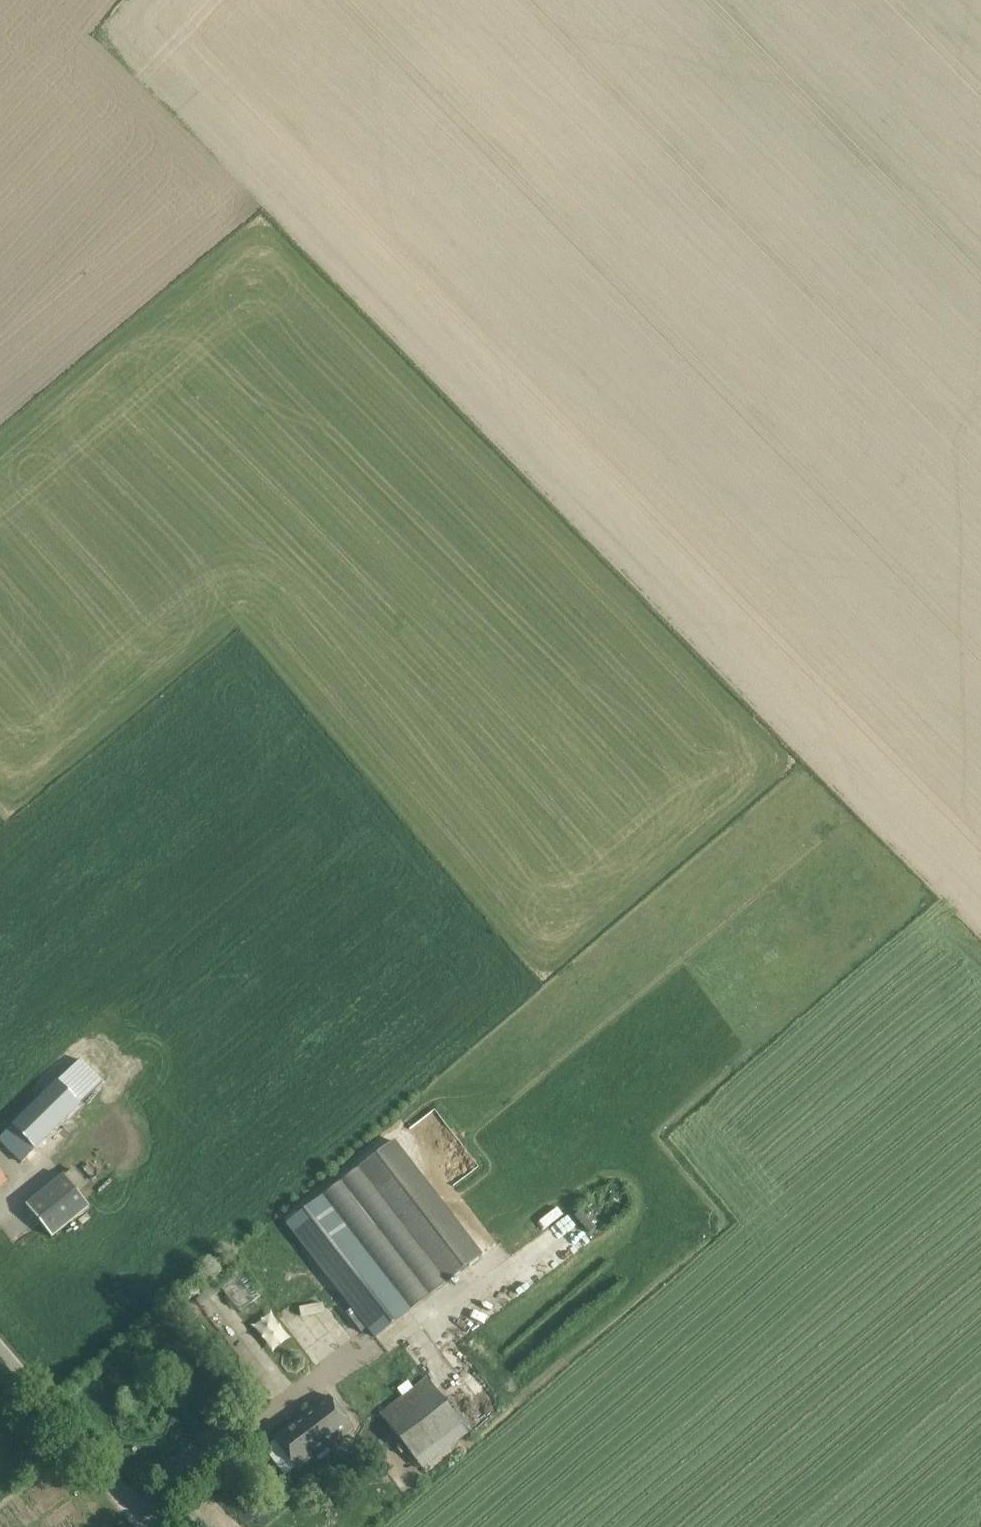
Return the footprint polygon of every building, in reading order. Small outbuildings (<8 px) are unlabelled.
[(10,1125),(11,1126),(0,1137),(0,1142),(22,1163),(34,1151),(82,1104),(81,1103),(104,1083),(82,1059),(58,1079),(10,1125)] [(394,1141),(358,1168),(446,1282),(482,1256),(394,1141)] [(61,1173),(25,1202),(51,1235),(87,1206),(61,1173)] [(410,1311),(321,1196),(286,1224),(351,1309),(366,1329),(374,1338),(410,1311)] [(241,1270),(220,1285),(240,1311),(260,1295),(241,1270)] [(211,1316),(230,1299),(216,1284),(198,1301),(211,1316)] [(361,1333),(366,1329),(351,1309),(346,1313),(361,1333)] [(254,1323),(271,1351),(290,1339),(272,1311),(254,1323)] [(407,1393),(380,1414),(417,1463),(464,1427),(426,1379),(407,1393)] [(327,1398),(274,1439),(297,1470),(353,1429),(327,1398)]
